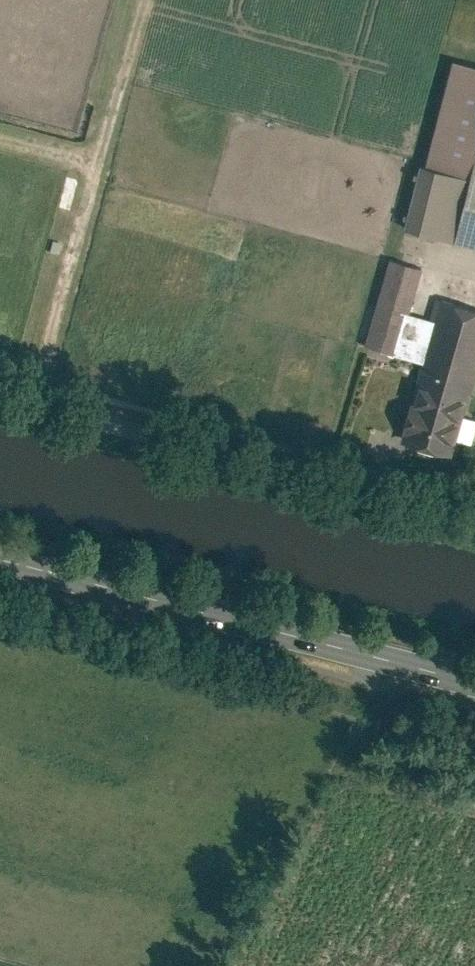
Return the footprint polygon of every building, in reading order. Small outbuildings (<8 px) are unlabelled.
[(462,59),(438,159),(474,168),(474,62),(462,59)] [(414,226),(461,237),(474,180),(474,173),(430,162),(414,226)] [(465,239),(474,241),(474,198),(465,239)] [(427,265),(397,257),(375,346),(404,353),(415,310),(427,265)] [(474,403),(474,305),(446,297),(441,316),(430,359),(410,439),(459,451),(469,408),(473,409),(474,403)] [(430,359),(441,316),(415,310),(404,353),(430,359)]
